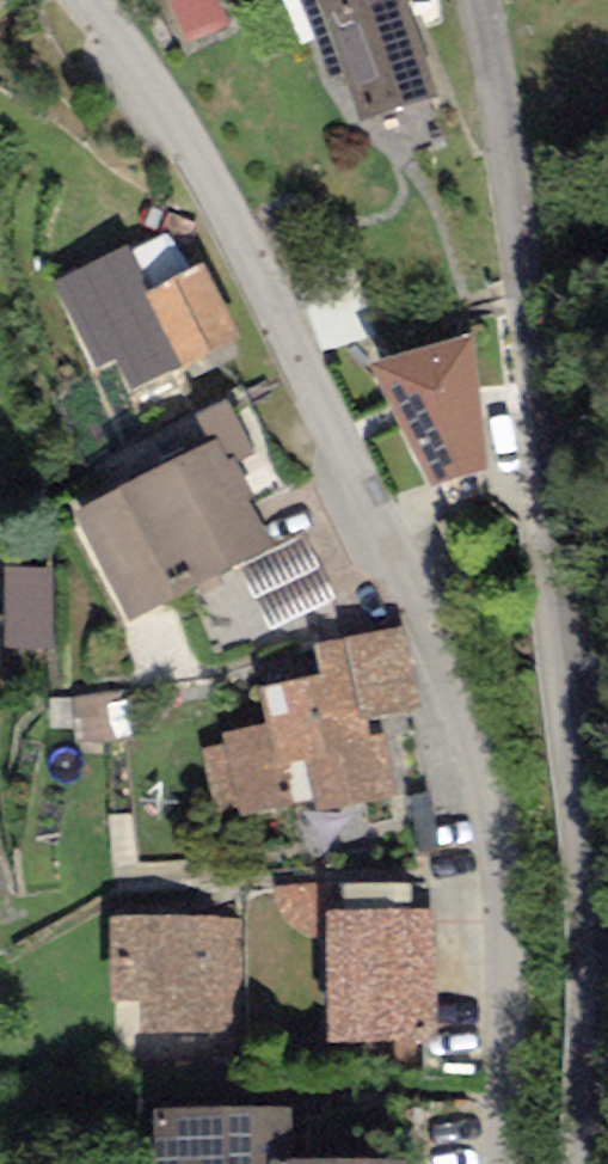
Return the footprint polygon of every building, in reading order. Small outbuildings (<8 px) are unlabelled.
[(187,42),(229,24),(219,0),(170,0),(187,42)] [(330,77),(342,73),(361,119),(436,95),(400,0),(298,0),(330,77)] [(144,295),(191,271),(167,223),(47,283),(92,372),(116,362),(132,392),(180,367),(144,295)] [(240,338),(198,264),(191,271),(144,295),(180,367),(240,338)] [(472,336),(372,359),(427,486),(488,468),(472,336)] [(213,445),(76,509),(129,621),(240,569),(277,551),(236,462),(253,454),(227,399),(198,413),(213,445)] [(305,537),(277,551),(240,569),(272,630),(335,597),(305,537)] [(15,654),(58,655),(59,576),(16,576),(15,654)] [(403,628),(314,645),(321,672),(257,687),(265,722),(221,731),(224,744),(203,749),(218,819),(315,800),(317,810),(397,794),(378,717),(420,707),(403,628)] [(437,906),(326,907),(327,1042),(438,1042),(437,906)] [(248,915),(112,912),(109,1006),(146,1007),(145,1030),(245,1033),(248,915)] [(152,1109),(154,1163),(268,1163),(268,1159),(293,1159),(291,1106),(152,1109)]
